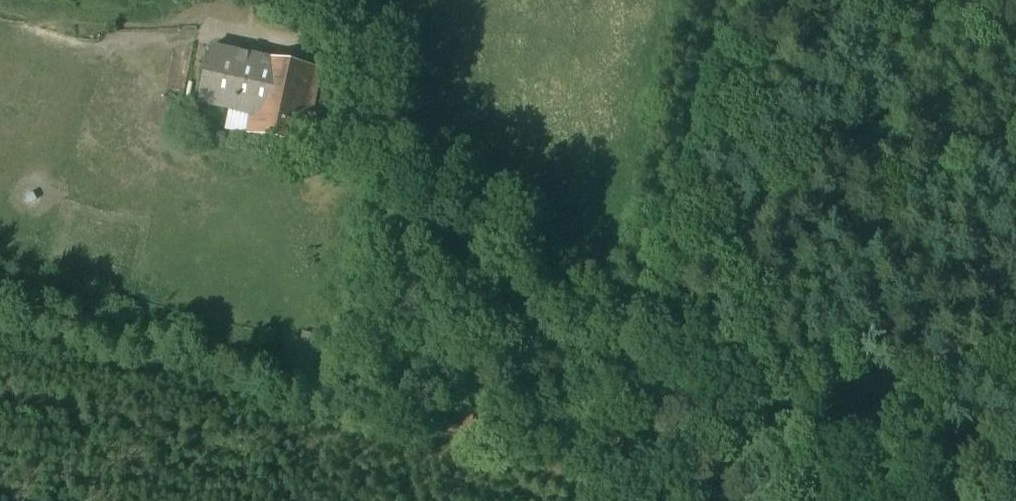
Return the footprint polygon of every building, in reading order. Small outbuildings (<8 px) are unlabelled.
[(267,60),(211,48),(201,103),(255,115),(267,60)] [(321,72),(267,60),(255,115),(251,133),(305,145),(321,72)]
